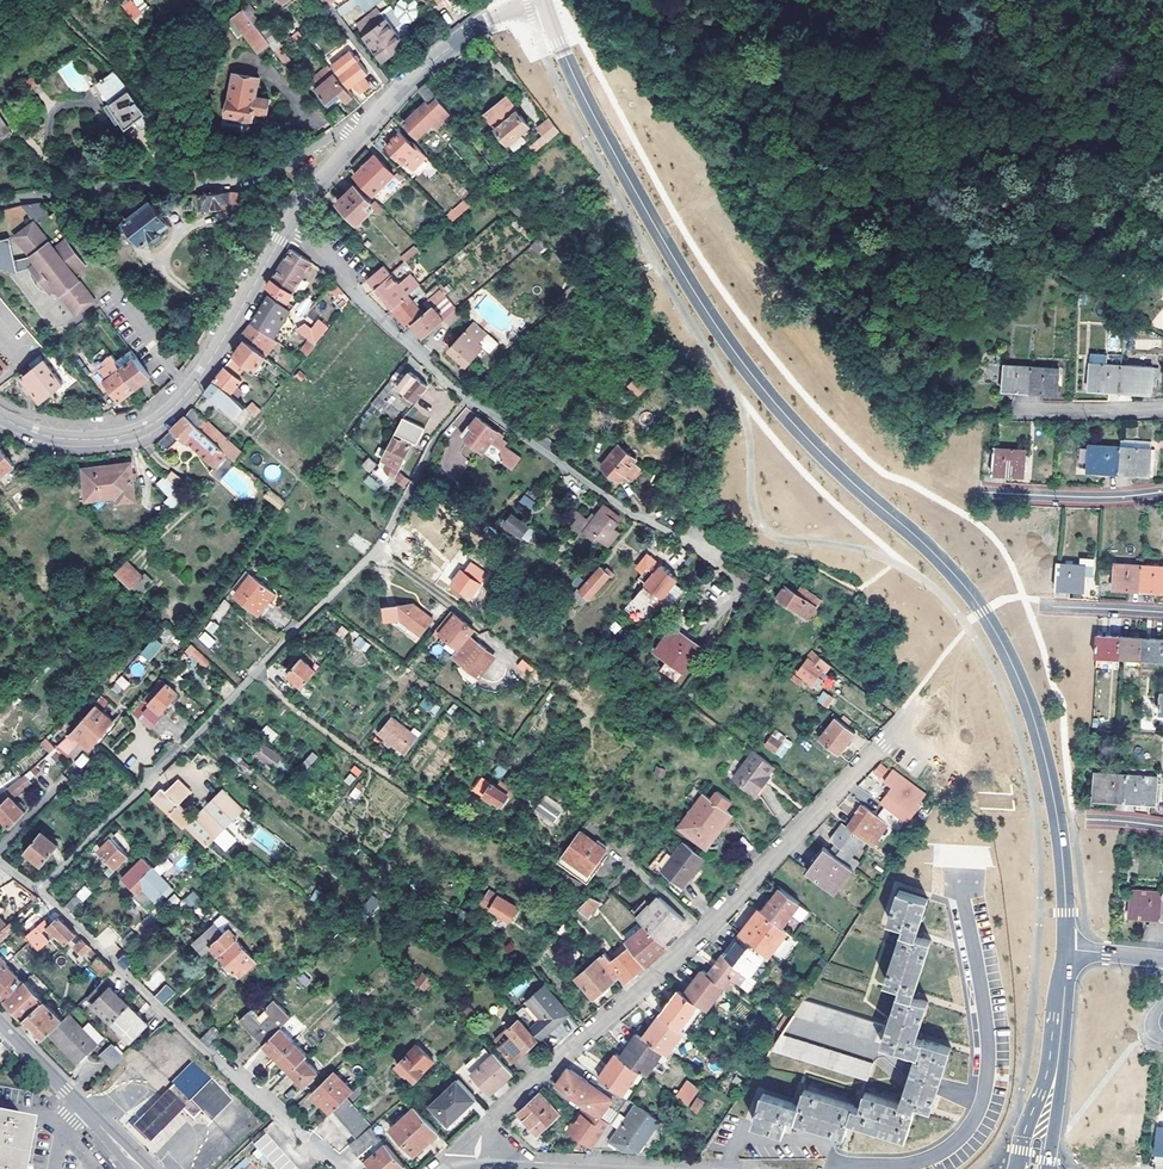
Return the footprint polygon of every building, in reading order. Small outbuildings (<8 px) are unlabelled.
[(136,18),(143,13),(134,0),(130,0),(125,4),(136,18)] [(286,2),(284,0),(272,0),(270,2),(276,10),(286,2)] [(368,10),(379,2),(377,0),(360,0),(368,10)] [(423,1),(429,8),(440,0),(424,0),(423,1)] [(244,8),(233,16),(260,51),(271,43),(258,26),(244,8)] [(366,36),(385,60),(406,44),(380,9),(359,25),(361,28),(362,27),(367,34),(366,36)] [(299,30),(277,51),(282,58),(305,37),(299,30)] [(352,51),(333,66),(362,104),(368,99),(362,92),(370,85),(364,77),(369,73),(352,51)] [(342,93),(348,100),(355,95),(331,67),(313,81),(330,102),(342,93)] [(145,128),(149,126),(170,155),(176,151),(155,121),(136,96),(116,70),(100,82),(113,101),(107,105),(119,122),(125,118),(130,124),(138,119),(145,128)] [(269,113),(272,98),(257,95),(260,77),(234,72),(228,115),(255,119),(256,111),(269,113)] [(405,122),(419,136),(432,123),(436,127),(452,112),(429,82),(420,90),(429,101),(405,122)] [(531,131),(529,128),(532,125),(509,96),(488,113),(516,149),(529,139),(526,135),(531,131)] [(336,104),(326,112),(336,125),(347,117),(336,104)] [(224,119),(223,128),(237,130),(239,121),(224,119)] [(544,137),(548,142),(560,133),(550,120),(538,128),(544,137)] [(409,167),(411,165),(416,170),(430,157),(418,144),(415,140),(412,143),(401,131),(387,145),(409,167)] [(531,156),(548,142),(544,137),(527,151),(531,156)] [(356,173),(376,193),(374,195),(380,202),(399,183),(392,176),(396,173),(376,153),(356,173)] [(374,209),(364,199),(369,194),(359,183),(340,202),(360,222),(374,209)] [(253,190),(231,192),(232,207),(253,205),(253,190)] [(232,207),(231,192),(200,194),(201,209),(232,207)] [(473,204),(468,198),(449,214),(455,220),(468,208),(473,204)] [(530,223),(534,219),(517,201),(512,205),(530,223)] [(22,205),(38,225),(50,215),(41,203),(22,205)] [(155,204),(151,204),(128,220),(145,244),(170,224),(155,204)] [(29,275),(30,276),(48,301),(56,295),(75,319),(97,302),(76,275),(87,266),(68,241),(57,249),(38,225),(16,242),(31,263),(36,269),(29,275)] [(2,267),(7,272),(12,277),(14,278),(17,279),(17,278),(14,265),(11,244),(0,244),(0,266),(2,267)] [(406,261),(418,252),(414,246),(402,255),(406,261)] [(285,287),(293,292),(311,262),(293,249),(285,262),(277,274),(288,282),(285,287)] [(14,265),(17,278),(30,276),(29,275),(36,269),(31,263),(14,265)] [(385,264),(372,276),(380,285),(393,273),(385,264)] [(393,307),(409,294),(407,290),(409,289),(406,285),(407,283),(399,274),(396,277),(393,273),(380,285),(377,287),(376,287),(393,307)] [(288,282),(277,274),(269,287),(273,290),(288,302),(293,292),(285,287),(288,282)] [(372,276),(369,278),(376,287),(377,287),(380,285),(372,276)] [(335,282),(330,288),(339,295),(343,291),(335,282)] [(414,321),(445,294),(447,293),(441,286),(419,305),(409,294),(393,307),(409,325),(414,321)] [(339,295),(330,288),(313,307),(312,308),(321,316),(339,295)] [(444,319),(457,308),(445,294),(414,321),(426,335),(444,319)] [(254,322),(273,338),(289,312),(270,296),(265,304),(255,320),(254,322)] [(312,308),(313,307),(304,300),(298,309),(300,311),(305,315),(312,308)] [(457,308),(444,319),(450,325),(462,315),(457,308)] [(315,342),(316,343),(329,327),(320,320),(312,329),(306,324),(296,331),(290,339),(307,351),(315,342)] [(486,347),(480,341),(488,333),(474,321),(450,348),(470,365),(486,347)] [(247,340),(267,356),(278,341),(273,338),(254,322),(249,329),(243,337),(247,340)] [(235,355),(248,365),(255,371),(267,356),(247,340),(241,348),(235,355)] [(30,364),(34,369),(45,359),(46,361),(59,350),(55,344),(30,364)] [(130,348),(116,358),(123,368),(137,357),(130,348)] [(925,367),(932,372),(942,357),(935,352),(925,367)] [(89,374),(99,367),(89,354),(79,361),(89,374)] [(215,380),(231,394),(243,380),(239,376),(248,365),(235,355),(225,368),(215,380)] [(9,368),(0,357),(0,375),(9,368)] [(123,368),(116,358),(115,357),(104,366),(110,376),(105,381),(120,400),(137,387),(123,368)] [(137,357),(123,368),(137,387),(152,376),(137,357)] [(45,359),(34,369),(24,377),(43,400),(64,383),(46,361),(45,359)] [(1120,388),(1122,361),(1091,360),(1089,386),(1113,387),(1120,388)] [(1122,361),(1120,388),(1126,388),(1152,390),(1153,363),(1122,361)] [(1030,391),(1030,365),(1003,363),(1002,389),(1024,390),(1030,391)] [(1030,365),(1030,391),(1035,391),(1057,392),(1058,367),(1030,365)] [(402,399),(410,406),(426,385),(402,366),(392,379),(400,386),(399,387),(406,393),(402,399)] [(636,377),(627,387),(638,397),(647,388),(636,377)] [(231,394),(215,380),(206,391),(217,400),(244,422),(252,412),(231,394)] [(407,415),(425,424),(430,415),(413,405),(407,415)] [(257,407),(252,412),(256,417),(261,410),(257,407)] [(199,427),(206,420),(193,408),(189,413),(187,415),(199,427)] [(228,454),(199,427),(187,415),(172,429),(162,439),(160,441),(159,443),(159,446),(160,448),(162,449),(164,450),(166,450),(169,449),(181,438),(185,442),(187,440),(217,467),(228,454)] [(508,446),(503,440),(505,436),(479,418),(471,428),(475,432),(469,441),(485,453),(491,444),(503,452),(508,446)] [(207,419),(206,420),(199,427),(228,454),(237,462),(245,453),(207,419)] [(412,445),(409,444),(418,427),(404,419),(379,465),(395,479),(412,445)] [(469,426),(462,436),(469,441),(475,432),(471,428),(469,426)] [(1120,436),(1120,445),(1150,446),(1150,437),(1120,436)] [(1119,472),(1120,445),(1088,444),(1087,471),(1119,472)] [(6,482),(20,470),(1,445),(0,446),(0,477),(1,476),(6,482)] [(631,475),(639,466),(635,462),(637,460),(619,445),(610,454),(605,450),(602,452),(600,454),(598,453),(594,457),(602,464),(601,465),(619,480),(626,472),(631,475)] [(1120,445),(1119,472),(1149,473),(1150,446),(1120,445)] [(1025,476),(1025,450),(995,449),(994,475),(1025,476)] [(361,465),(368,473),(376,465),(369,457),(361,465)] [(121,501),(137,500),(133,462),(85,468),(88,499),(120,495),(121,501)] [(279,479),(280,466),(266,464),(264,477),(279,479)] [(643,469),(639,466),(631,475),(634,479),(643,469)] [(400,473),(394,481),(405,489),(410,481),(400,473)] [(168,500),(175,507),(187,496),(168,475),(161,483),(172,495),(168,500)] [(369,475),(363,482),(375,492),(380,485),(369,475)] [(268,489),(262,497),(279,510),(285,502),(268,489)] [(519,502),(530,509),(535,502),(523,494),(519,502)] [(617,533),(612,529),(620,517),(604,506),(586,532),(596,539),(601,533),(607,537),(605,540),(610,543),(617,533)] [(507,525),(524,537),(530,527),(514,515),(507,525)] [(643,572),(653,559),(657,553),(653,551),(640,569),(643,572)] [(3,572),(10,565),(1,555),(0,556),(0,568),(3,572)] [(115,571),(131,585),(142,573),(126,559),(115,571)] [(653,559),(643,572),(639,577),(647,584),(631,605),(642,613),(655,595),(657,596),(659,593),(665,597),(674,584),(678,579),(653,559)] [(1058,563),(1057,589),(1063,589),(1085,589),(1086,575),(1094,575),(1095,559),(1081,559),(1081,564),(1058,563)] [(1141,590),(1142,565),(1114,564),(1114,589),(1141,590)] [(1141,590),(1147,590),(1162,590),(1162,565),(1142,565),(1141,590)] [(581,591),(590,599),(612,575),(614,576),(616,575),(610,569),(608,571),(604,567),(581,591)] [(454,584),(472,599),(482,586),(463,572),(454,584)] [(139,593),(152,581),(145,574),(133,587),(139,593)] [(237,595),(260,614),(275,595),(252,576),(237,595)] [(582,576),(576,583),(581,587),(587,579),(582,576)] [(631,587),(636,591),(640,587),(635,583),(631,587)] [(674,584),(665,597),(658,605),(666,612),(683,590),(674,584)] [(812,606),(797,595),(786,587),(777,600),(803,618),(812,606)] [(802,588),(797,595),(812,606),(817,598),(802,588)] [(586,604),(590,599),(581,591),(579,589),(575,594),(586,604)] [(222,619),(230,604),(222,600),(214,615),(222,619)] [(403,619),(421,635),(435,619),(417,603),(400,601),(403,619)] [(463,648),(472,636),(477,630),(453,611),(442,627),(446,631),(445,634),(463,648)] [(205,630),(213,634),(218,625),(210,621),(205,630)] [(338,634),(344,640),(351,633),(344,628),(338,634)] [(685,670),(701,645),(676,628),(660,652),(685,670)] [(204,631),(198,639),(209,649),(216,641),(204,631)] [(359,636),(352,643),(364,653),(370,645),(359,636)] [(472,670),(488,648),(472,636),(463,648),(455,658),(472,670)] [(149,662),(162,646),(153,638),(140,654),(149,662)] [(1097,638),(1096,658),(1118,659),(1119,639),(1097,638)] [(1142,660),(1143,640),(1119,639),(1118,659),(1142,660)] [(1142,660),(1162,662),(1162,641),(1143,640),(1142,660)] [(586,646),(593,650),(596,645),(590,641),(586,646)] [(191,644),(184,651),(203,669),(210,662),(191,644)] [(488,648),(472,670),(484,679),(498,660),(488,652),(490,649),(488,648)] [(824,669),(826,671),(831,665),(819,656),(814,662),(808,658),(797,672),(812,684),(824,669)] [(668,658),(661,668),(678,679),(685,670),(668,658)] [(303,659),(290,674),(305,687),(319,672),(303,659)] [(507,671),(518,682),(526,673),(515,662),(507,671)] [(144,675),(142,664),(130,666),(132,677),(144,675)] [(117,676),(111,691),(123,695),(129,680),(117,676)] [(177,694),(163,680),(134,712),(151,727),(163,715),(161,713),(177,694)] [(817,700),(826,706),(832,698),(824,691),(817,700)] [(56,747),(64,754),(67,757),(79,743),(74,739),(78,734),(91,745),(114,719),(101,708),(110,697),(106,693),(73,730),(56,747)] [(418,708),(436,714),(439,705),(422,698),(418,708)] [(382,733),(408,753),(420,738),(394,718),(382,733)] [(820,740),(839,754),(855,732),(837,718),(820,740)] [(268,725),(262,730),(271,742),(278,736),(268,725)] [(123,753),(140,735),(132,727),(114,746),(123,753)] [(761,750),(770,757),(781,742),(766,730),(763,734),(768,740),(761,750)] [(147,742),(140,735),(123,753),(130,760),(147,742)] [(44,738),(39,745),(48,753),(54,746),(44,738)] [(258,754),(275,768),(282,759),(265,745),(258,754)] [(52,764),(64,754),(56,747),(56,746),(44,757),(52,764)] [(754,792),(764,781),(761,779),(765,774),(766,775),(773,766),(755,751),(734,777),(754,792)] [(307,768),(318,757),(313,752),(302,763),(307,768)] [(499,780),(506,771),(499,765),(491,774),(499,780)] [(880,816),(889,823),(900,831),(920,803),(927,793),(916,785),(907,779),(894,770),(886,781),(899,790),(894,798),(879,787),(875,793),(883,800),(885,797),(891,802),(880,816)] [(1124,801),(1125,775),(1095,773),(1093,798),(1118,800),(1124,801)] [(1125,775),(1124,801),(1130,801),(1155,803),(1157,777),(1125,775)] [(766,783),(764,781),(754,792),(757,795),(766,783)] [(20,788),(15,783),(0,794),(0,814),(11,826),(26,811),(12,795),(20,788)] [(509,795),(507,792),(510,788),(503,783),(500,788),(493,784),(486,794),(494,800),(496,798),(503,803),(509,795)] [(716,788),(710,795),(724,806),(730,799),(716,788)] [(190,825),(212,846),(247,811),(225,789),(196,819),(165,790),(155,800),(181,824),(186,828),(190,825)] [(716,832),(731,811),(724,806),(710,795),(705,792),(682,823),(705,842),(714,830),(716,832)] [(58,808),(64,802),(57,796),(51,802),(58,808)] [(537,807),(556,820),(561,813),(543,799),(537,807)] [(848,826),(865,839),(874,845),(889,823),(880,816),(865,804),(863,806),(861,805),(857,810),(859,812),(848,826)] [(842,848),(836,855),(854,868),(859,860),(853,855),(865,839),(848,826),(843,822),(831,839),(835,843),(842,848)] [(26,850),(42,864),(59,844),(42,830),(26,850)] [(590,873),(607,849),(609,846),(599,838),(596,841),(581,830),(563,854),(590,873)] [(113,864),(117,868),(121,864),(130,855),(124,849),(129,844),(117,831),(114,834),(112,833),(101,844),(102,846),(99,850),(113,864)] [(661,873),(663,870),(683,885),(705,857),(684,841),(670,859),(661,852),(651,865),(661,873)] [(835,843),(830,851),(836,855),(842,848),(835,843)] [(836,855),(830,851),(825,847),(807,871),(836,892),(854,868),(836,855)] [(610,851),(607,849),(590,873),(563,854),(557,862),(587,883),(610,851)] [(108,878),(117,868),(113,864),(104,874),(108,878)] [(156,898),(169,884),(153,868),(139,882),(156,898)] [(792,878),(804,887),(809,881),(797,872),(792,878)] [(809,915),(811,912),(800,904),(801,902),(777,884),(772,889),(777,893),(771,900),(768,898),(761,908),(783,926),(793,914),(804,922),(809,915)] [(75,894),(82,902),(92,893),(85,885),(75,894)] [(1161,915),(1161,888),(1130,888),(1131,915),(1161,915)] [(193,889),(185,897),(190,903),(200,894),(193,889)] [(764,1092),(755,1121),(786,1130),(790,1116),(845,1133),(849,1119),(906,1137),(918,1102),(933,1107),(952,1047),(923,1038),(922,1040),(917,1038),(929,1001),(914,996),(932,939),(918,935),(929,899),(900,890),(890,920),(906,926),(888,982),(901,986),(883,1042),(918,1053),(902,1103),(865,1091),(860,1107),(805,1089),(800,1103),(764,1092)] [(177,891),(168,900),(175,906),(184,898),(177,891)] [(514,917),(508,911),(510,909),(494,893),(485,903),(498,915),(496,918),(500,921),(502,918),(508,923),(514,917)] [(366,907),(373,913),(383,902),(376,896),(366,907)] [(582,907),(592,913),(601,901),(591,896),(582,907)] [(676,924),(679,927),(686,919),(661,896),(640,918),(646,924),(664,942),(673,933),(669,930),(676,924)] [(78,897),(68,907),(74,912),(83,902),(78,897)] [(8,923),(0,914),(7,907),(0,900),(0,931),(8,923)] [(768,952),(770,954),(788,929),(783,926),(761,908),(742,933),(768,952)] [(215,923),(216,925),(225,934),(236,924),(224,914),(215,923)] [(48,927),(55,934),(59,937),(61,935),(68,943),(72,938),(77,934),(59,917),(51,925),(48,927)] [(23,933),(27,936),(41,924),(38,920),(23,933)] [(41,924),(27,936),(32,942),(38,948),(50,938),(44,931),(48,927),(51,925),(46,920),(41,924)] [(220,953),(237,939),(237,938),(245,931),(236,924),(225,934),(216,925),(196,944),(206,955),(214,947),(220,953)] [(630,946),(645,964),(655,955),(667,945),(664,942),(646,924),(626,941),(630,946)] [(673,933),(679,927),(676,924),(669,930),(673,933)] [(51,939),(55,934),(48,927),(44,931),(50,938),(51,939)] [(752,974),(768,952),(742,933),(726,954),(751,973),(752,974)] [(77,934),(72,938),(78,944),(76,947),(85,955),(87,952),(92,958),(97,953),(77,934)] [(245,965),(250,970),(259,962),(237,939),(220,953),(237,972),(245,965)] [(606,967),(616,979),(621,974),(626,980),(635,973),(637,975),(640,972),(638,970),(645,964),(630,946),(606,967)] [(119,959),(126,966),(133,959),(126,952),(119,959)] [(776,958),(770,954),(768,952),(752,974),(759,979),(776,958)] [(751,973),(726,954),(711,973),(732,989),(738,982),(750,992),(759,980),(759,979),(752,974),(751,973)] [(100,956),(92,963),(107,978),(115,970),(100,956)] [(616,979),(606,967),(599,959),(588,966),(577,976),(595,997),(616,979)] [(0,970),(0,992),(7,999),(24,983),(6,965),(0,970)] [(242,977),(250,970),(245,965),(237,972),(242,977)] [(732,989),(711,973),(710,974),(703,968),(684,993),(703,1007),(706,1009),(725,985),(731,990),(732,989)] [(421,983),(430,989),(437,979),(428,973),(421,983)] [(98,1000),(94,1004),(113,1023),(130,1005),(104,980),(91,993),(98,1000)] [(24,983),(7,999),(25,1019),(45,1000),(27,981),(24,983)] [(168,984),(156,995),(165,1004),(177,993),(168,984)] [(571,1013),(546,984),(517,1008),(543,1038),(571,1013)] [(662,1012),(685,1030),(703,1007),(684,993),(680,989),(662,1012)] [(86,997),(94,1004),(98,1000),(91,993),(86,997)] [(887,1024),(805,997),(773,1046),(774,1046),(869,1077),(887,1024)] [(263,1022),(258,1017),(251,1009),(241,1019),(265,1044),(281,1027),(293,1016),(275,999),(267,1007),(267,1009),(271,1013),(263,1022)] [(45,1000),(25,1019),(33,1028),(28,1033),(30,1035),(38,1043),(49,1033),(63,1019),(45,1000)] [(476,1014),(466,1003),(460,1009),(469,1020),(476,1014)] [(130,1005),(113,1023),(132,1042),(149,1024),(130,1005)] [(267,1009),(258,1017),(263,1022),(271,1013),(267,1009)] [(668,1053),(685,1030),(662,1012),(643,1036),(663,1050),(668,1053)] [(63,1019),(49,1033),(62,1047),(64,1045),(80,1061),(96,1044),(69,1014),(63,1019)] [(506,1034),(498,1042),(513,1059),(516,1056),(525,1049),(538,1038),(521,1018),(504,1032),(506,1034)] [(223,1035),(214,1027),(202,1039),(211,1047),(223,1035)] [(277,1057),(294,1040),(281,1027),(265,1044),(277,1057)] [(689,1032),(685,1030),(668,1053),(671,1055),(689,1032)] [(496,1039),(498,1042),(506,1034),(504,1032),(496,1039)] [(651,1066),(663,1050),(643,1036),(637,1033),(621,1055),(640,1069),(647,1073),(651,1066)] [(291,1071),(305,1056),(308,1054),(294,1040),(277,1057),(291,1071)] [(112,1042),(99,1054),(112,1066),(125,1055),(112,1042)] [(408,1069),(416,1078),(434,1060),(418,1044),(398,1064),(406,1071),(408,1069)] [(466,1065),(473,1072),(495,1052),(488,1044),(466,1065)] [(748,1051),(753,1055),(758,1048),(753,1045),(748,1051)] [(656,1069),(668,1053),(663,1050),(651,1066),(656,1069)] [(495,1052),(473,1072),(491,1093),(513,1072),(495,1052)] [(599,1078),(616,1090),(623,1095),(640,1069),(621,1055),(617,1052),(599,1078)] [(305,1056),(291,1071),(305,1085),(320,1070),(305,1056)] [(166,1095),(185,1113),(196,1124),(204,1116),(212,1123),(230,1103),(193,1067),(166,1095)] [(610,1097),(594,1085),(571,1069),(565,1076),(559,1086),(586,1105),(599,1114),(610,1097)] [(333,1111),(346,1097),(353,1090),(334,1070),(313,1092),(332,1111),(333,1111)] [(599,1078),(594,1085),(610,1097),(616,1090),(599,1078)] [(459,1079),(431,1105),(449,1124),(477,1098),(459,1079)] [(689,1079),(678,1095),(690,1103),(701,1087),(689,1079)] [(520,1111),(539,1132),(559,1114),(540,1093),(520,1111)] [(152,1147),(185,1113),(166,1095),(134,1129),(152,1147)] [(357,1139),(371,1126),(346,1097),(333,1111),(357,1139)] [(692,1106),(698,1110),(705,1101),(699,1097),(692,1106)] [(603,1133),(626,1149),(630,1143),(640,1150),(643,1146),(651,1152),(669,1126),(628,1098),(611,1123),(603,1133)] [(599,1114),(586,1105),(578,1117),(580,1118),(578,1122),(575,1122),(569,1130),(592,1145),(595,1146),(603,1133),(611,1123),(599,1114)] [(393,1128),(415,1153),(439,1132),(416,1107),(393,1128)] [(27,1167),(34,1132),(0,1126),(0,1168),(27,1168),(27,1167)] [(357,1139),(350,1145),(359,1155),(362,1153),(376,1168),(402,1168),(405,1166),(371,1126),(357,1139)] [(255,1144),(276,1168),(299,1168),(267,1133),(255,1144)] [(595,1146),(626,1149),(603,1133),(595,1146)] [(245,1159),(234,1168),(256,1168),(245,1159)]
